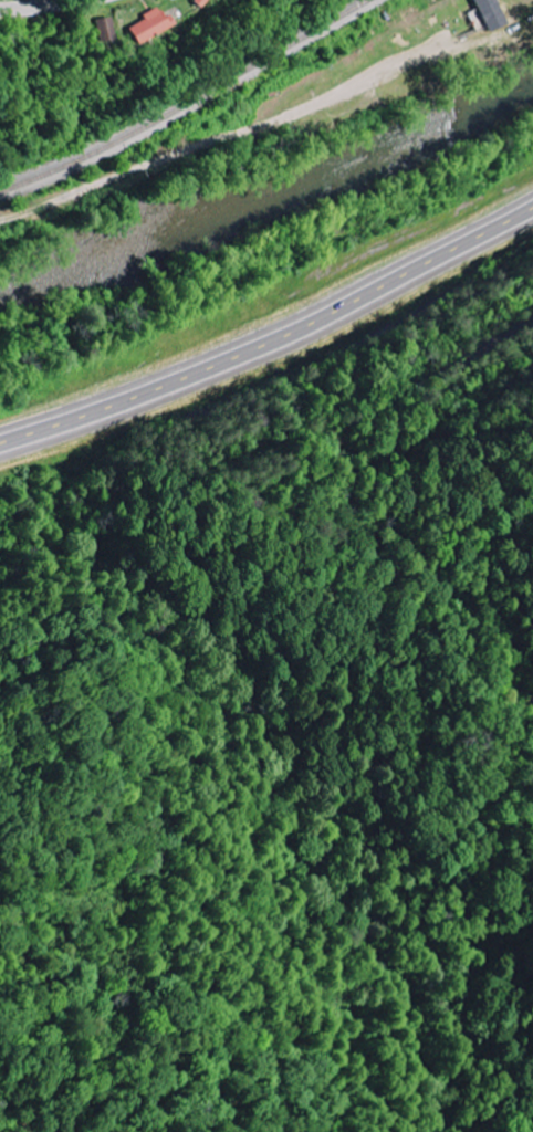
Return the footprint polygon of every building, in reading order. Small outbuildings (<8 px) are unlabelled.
[(506,23),(495,0),(473,0),(488,31),(506,23)] [(170,25),(165,14),(158,17),(153,7),(136,14),(139,20),(123,27),(131,43),(170,25)] [(110,39),(109,17),(93,17),(94,40),(110,39)]
